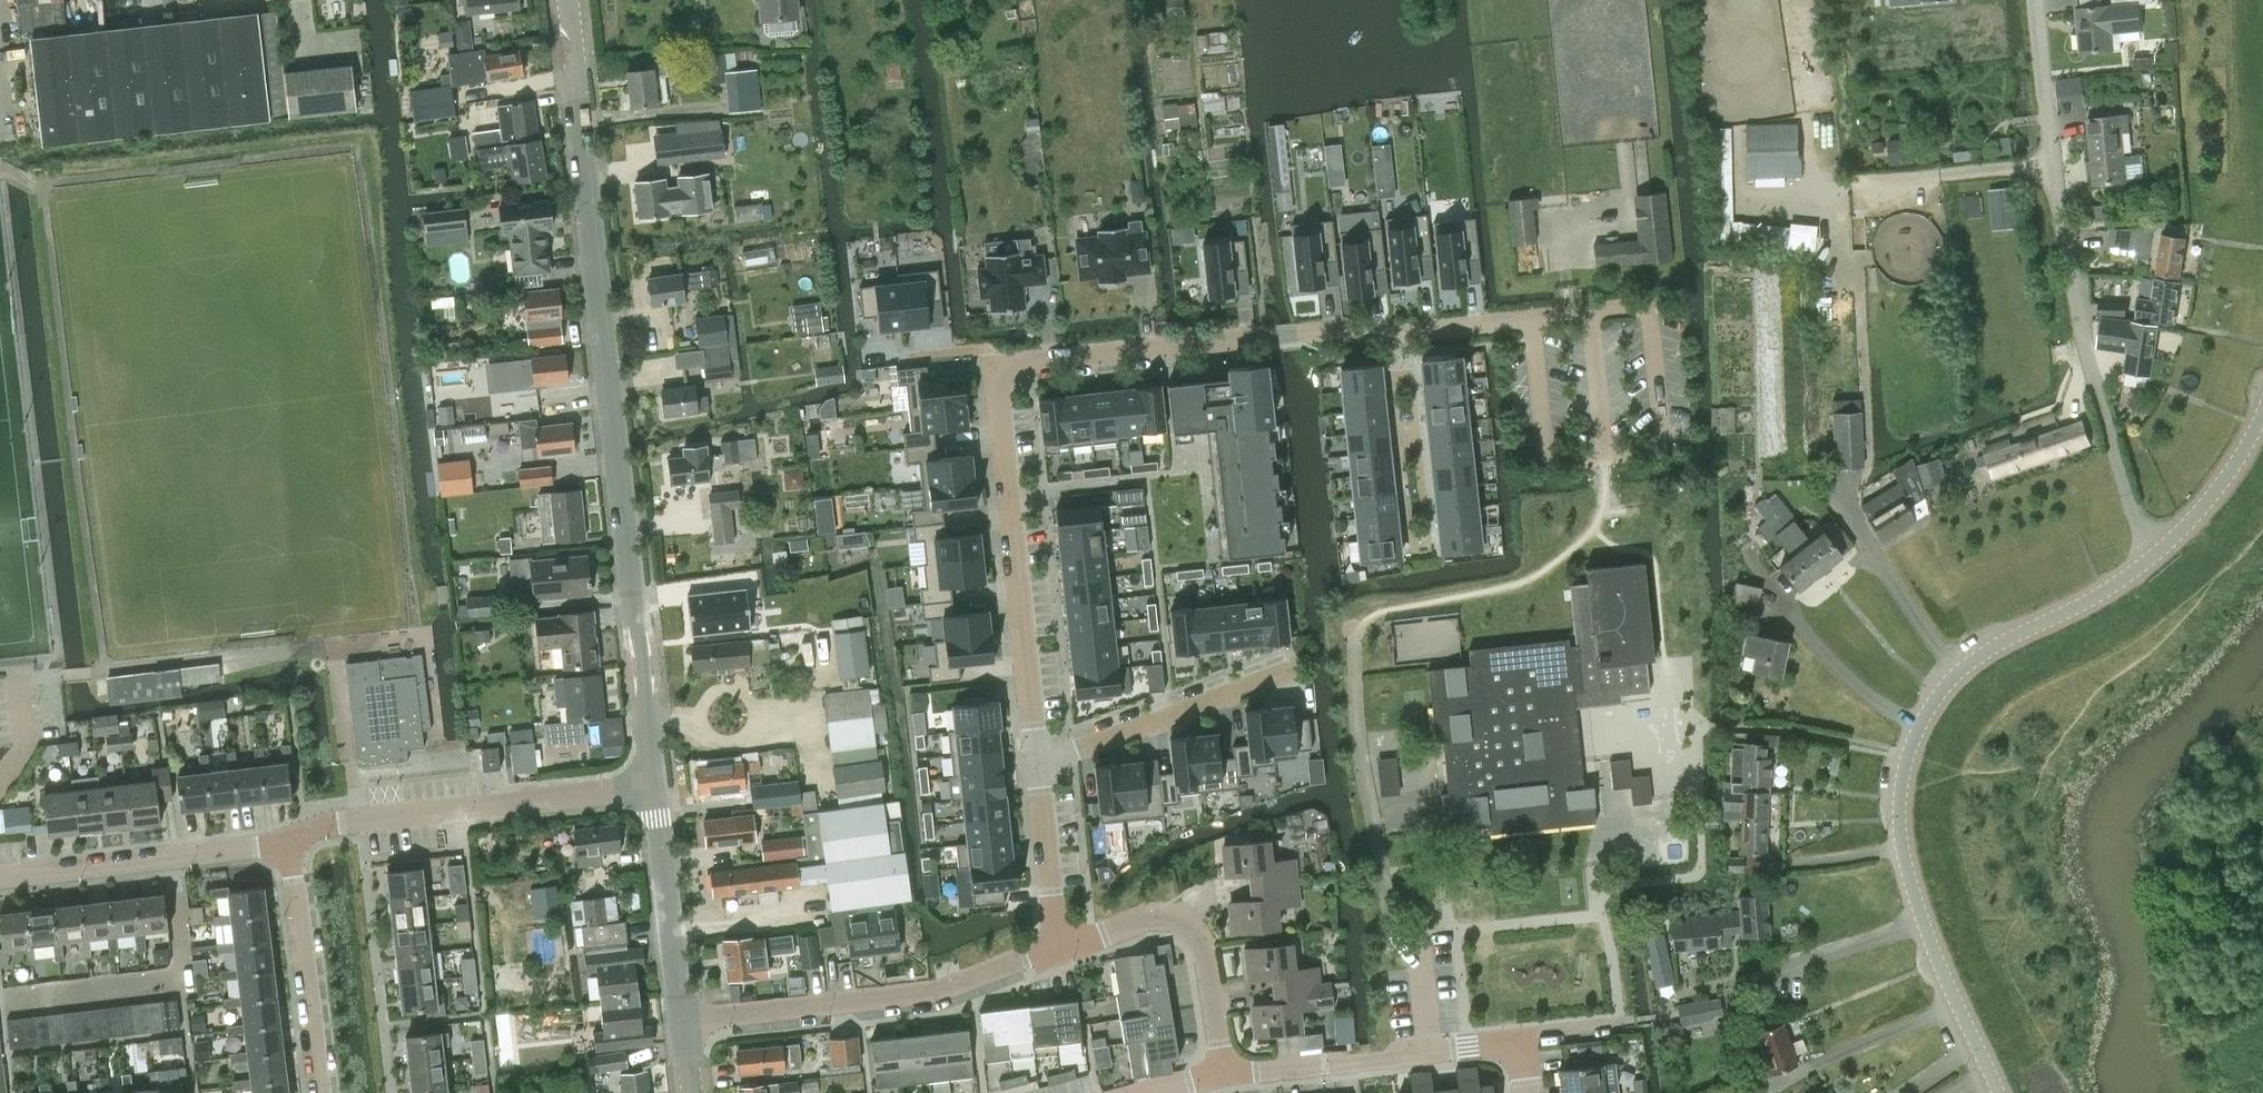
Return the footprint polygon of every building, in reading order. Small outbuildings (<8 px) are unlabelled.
[(467,13),(519,7),(518,0),(465,0),(467,13)] [(798,15),(796,0),(760,0),(763,31),(769,35),(791,33),(795,27),(794,15),(798,15)] [(1186,15),(1184,0),(1164,0),(1166,17),(1186,15)] [(2112,5),(2076,8),(2080,52),(2112,49),(2110,32),(2139,29),(2137,3),(2153,2),(2153,0),(2112,0),(2112,5)] [(257,12),(257,13),(31,37),(43,144),(269,119),(257,12)] [(473,47),(470,20),(454,22),(457,49),(473,47)] [(452,85),(469,83),(522,75),(519,51),(486,56),(485,49),(448,54),(452,85)] [(730,112),(760,110),(756,69),(737,71),(735,52),(711,53),(713,73),(726,72),(730,112)] [(2137,58),(2138,69),(2152,68),(2151,58),(2137,58)] [(655,76),(668,74),(667,62),(648,64),(649,69),(627,72),(631,107),(658,104),(655,76)] [(290,117),(357,110),(352,65),(285,72),(290,117)] [(415,119),(455,113),(451,85),(411,91),(415,119)] [(497,106),(500,128),(473,132),(474,145),(489,142),(538,135),(533,100),(497,106)] [(2126,115),(2087,118),(2093,184),(2126,181),(2121,131),(2128,130),(2126,115)] [(1800,124),(1746,125),(1747,178),(1754,178),(1754,186),(1784,186),(1783,178),(1801,177),(1800,124)] [(1282,125),(1267,126),(1275,192),(1290,191),(1282,125)] [(1730,128),(1707,128),(1711,245),(1731,246),(1732,221),(1730,128)] [(721,147),(709,148),(707,131),(666,135),(670,170),(723,164),(721,147)] [(1890,165),(1914,162),(1912,137),(1887,139),(1890,165)] [(509,145),(478,149),(482,170),(512,165),(514,181),(545,177),(539,139),(508,144),(509,145)] [(1343,142),(1322,145),(1326,173),(1328,187),(1348,185),(1346,170),(1343,142)] [(432,169),(434,184),(446,182),(444,168),(432,169)] [(1391,171),(1373,172),(1375,185),(1393,184),(1391,171)] [(635,182),(639,217),(669,214),(668,203),(676,202),(678,212),(717,208),(712,173),(673,177),(675,188),(666,189),(665,178),(635,182)] [(1989,190),(1993,230),(2018,227),(2014,187),(1989,190)] [(1595,267),(1671,259),(1663,192),(1638,195),(1642,239),(1593,244),(1595,267)] [(1530,198),(1508,200),(1513,244),(1535,242),(1530,198)] [(548,200),(500,205),(503,233),(509,232),(514,274),(549,271),(545,228),(551,227),(548,200)] [(464,209),(424,213),(426,231),(466,226),(464,209)] [(1386,228),(1385,228),(1391,284),(1419,281),(1419,280),(1433,278),(1426,214),(1385,219),(1386,228)] [(1434,231),(1433,231),(1439,288),(1467,285),(1467,284),(1481,282),(1474,218),(1433,222),(1434,231)] [(1098,239),(1078,241),(1082,276),(1097,275),(1098,283),(1118,281),(1117,273),(1146,269),(1142,234),(1141,234),(1140,220),(1128,222),(1129,228),(1124,229),(1124,227),(1097,230),(1098,239)] [(1235,221),(1236,235),(1246,235),(1245,220),(1235,221)] [(1292,233),(1290,234),(1296,290),(1325,287),(1325,286),(1339,284),(1332,220),(1291,225),(1292,233)] [(1741,222),(1740,246),(1789,249),(1790,229),(1790,227),(1741,222)] [(1340,242),(1339,242),(1345,298),(1374,295),(1373,294),(1387,292),(1380,228),(1339,233),(1340,242)] [(2111,229),(2107,252),(2149,259),(2154,228),(2111,229)] [(2180,277),(2186,238),(2163,234),(2157,273),(2180,277)] [(989,297),(991,312),(1025,308),(1022,285),(1045,282),(1042,254),(1031,255),(1029,237),(1016,239),(1017,252),(985,256),(986,268),(977,269),(980,298),(989,297)] [(1229,239),(1200,242),(1207,299),(1235,296),(1235,294),(1249,293),(1243,240),(1230,242),(1229,239)] [(718,286),(715,268),(702,270),(702,271),(649,279),(650,290),(646,294),(647,300),(652,303),(652,306),(685,301),(683,290),(718,286)] [(938,270),(898,274),(899,282),(904,330),(930,327),(930,326),(944,325),(938,270)] [(2139,300),(2138,312),(2137,318),(2173,322),(2180,282),(2155,279),(2152,302),(2139,300)] [(873,286),(859,287),(862,318),(876,317),(877,332),(904,330),(899,282),(898,282),(872,284),(873,286)] [(527,346),(562,342),(557,289),(522,293),(527,346)] [(464,296),(465,308),(476,308),(476,296),(464,296)] [(2126,316),(2126,303),(2100,303),(2100,315),(2126,316)] [(723,315),(695,319),(699,346),(727,343),(723,315)] [(2125,372),(2150,375),(2158,325),(2103,317),(2100,335),(2130,340),(2125,372)] [(731,378),(729,358),(727,347),(702,350),(707,381),(731,378)] [(534,385),(567,381),(564,354),(531,358),(532,366),(526,367),(528,378),(533,377),(534,385)] [(1421,360),(1423,382),(1461,378),(1458,356),(1421,360)] [(1340,369),(1343,391),(1380,387),(1378,364),(1340,369)] [(1264,365),(1229,369),(1230,377),(1166,384),(1172,433),(1212,429),(1226,557),(1284,551),(1282,534),(1278,535),(1276,520),(1281,520),(1279,502),(1274,503),(1273,488),(1277,488),(1275,471),(1271,471),(1269,456),(1274,456),(1272,439),(1268,439),(1266,425),(1270,424),(1264,365)] [(926,366),(896,369),(897,386),(906,385),(908,408),(965,402),(962,377),(928,381),(926,366)] [(1423,382),(1425,403),(1463,399),(1461,378),(1423,382)] [(1160,385),(1135,388),(1140,432),(1164,429),(1160,385)] [(666,416),(708,411),(706,395),(697,396),(695,386),(663,390),(666,416)] [(1343,391),(1345,412),(1383,408),(1380,387),(1343,391)] [(1135,388),(1111,391),(1115,435),(1140,432),(1135,388)] [(1111,391),(1087,393),(1093,444),(1116,441),(1115,435),(1111,391)] [(1087,393),(1063,396),(1068,447),(1069,446),(1093,444),(1087,393)] [(1063,396),(1038,399),(1044,454),(1069,451),(1068,447),(1063,396)] [(1425,403),(1428,424),(1465,420),(1463,399),(1425,403)] [(911,431),(903,432),(904,448),(935,445),(934,430),(968,427),(965,402),(908,408),(911,431)] [(1832,415),(1835,458),(1815,459),(1815,464),(1835,464),(1835,468),(1863,467),(1859,405),(1833,407),(1834,415),(1832,415)] [(437,408),(439,426),(454,424),(452,406),(437,408)] [(1345,412),(1347,433),(1385,429),(1383,408),(1345,412)] [(539,456),(575,451),(571,423),(536,427),(535,419),(519,421),(522,448),(538,446),(539,456)] [(1428,424),(1430,446),(1468,442),(1465,420),(1428,424)] [(1992,479),(2041,462),(2089,445),(2082,423),(1985,457),(1976,461),(1979,469),(1987,466),(1992,479)] [(1347,433),(1349,454),(1387,450),(1385,429),(1347,433)] [(710,478),(709,468),(725,466),(725,463),(740,461),(737,439),(721,441),(723,453),(708,455),(707,453),(670,457),(672,483),(710,478)] [(1430,446),(1432,467),(1470,463),(1468,442),(1430,446)] [(935,445),(904,448),(906,463),(919,462),(921,485),(973,480),(971,455),(937,459),(935,445)] [(1349,454),(1352,476),(1389,471),(1387,450),(1349,454)] [(1761,499),(1790,535),(1820,574),(1841,557),(1823,534),(1811,543),(1798,527),(1795,523),(1798,521),(1774,489),(1770,455),(1760,455),(1761,499)] [(469,459),(437,463),(441,496),(473,492),(469,459)] [(1131,472),(1157,470),(1156,461),(1130,464),(1131,472)] [(1432,467),(1435,488),(1472,484),(1470,463),(1432,467)] [(1083,478),(1109,475),(1108,466),(1082,469),(1083,478)] [(521,485),(551,482),(550,467),(519,470),(521,485)] [(1058,472),(1059,480),(1065,480),(1072,479),(1071,470),(1058,472)] [(1352,476),(1354,497),(1392,493),(1389,471),(1352,476)] [(924,509),(911,510),(913,526),(944,523),(942,508),(976,504),(973,480),(921,485),(924,509)] [(1435,488),(1437,509),(1475,505),(1472,484),(1435,488)] [(1898,487),(1861,508),(1881,542),(1913,524),(1929,515),(1923,498),(1910,506),(1905,499),(1899,486),(1898,487)] [(697,517),(699,533),(729,528),(727,506),(740,504),(738,487),(709,490),(711,508),(712,508),(713,514),(697,517)] [(1116,506),(1144,503),(1142,487),(1115,490),(1116,506)] [(550,494),(555,540),(583,537),(579,491),(550,494)] [(1354,497),(1356,518),(1394,514),(1392,493),(1354,497)] [(1780,567),(1799,591),(1820,574),(1790,535),(1761,499),(1753,505),(1765,521),(1756,527),(1768,542),(1775,536),(1792,558),(1780,567)] [(1101,528),(1098,505),(1055,509),(1058,533),(1101,528)] [(1437,509),(1439,530),(1477,526),(1475,505),(1437,509)] [(1138,525),(1146,524),(1145,513),(1129,515),(1130,526),(1138,525)] [(1356,518),(1359,539),(1396,535),(1394,514),(1356,518)] [(944,523),(913,526),(915,542),(923,541),(925,563),(983,559),(981,534),(945,538),(944,523)] [(1130,526),(1123,527),(1124,537),(1135,536),(1137,549),(1149,548),(1146,524),(1138,525),(1130,526)] [(1442,553),(1479,548),(1477,526),(1439,530),(1442,553)] [(1103,551),(1101,528),(1058,533),(1060,556),(1103,551)] [(1399,557),(1396,535),(1359,539),(1361,561),(1399,557)] [(789,542),(790,553),(808,551),(806,540),(789,542)] [(1106,575),(1103,551),(1060,556),(1063,579),(1106,575)] [(589,586),(591,585),(591,580),(588,580),(586,557),(532,563),(531,557),(509,560),(512,588),(532,586),(534,598),(589,593),(589,586)] [(1142,572),(1151,571),(1150,558),(1141,559),(1142,572)] [(926,588),(919,588),(921,603),(952,600),(951,587),(986,583),(983,559),(925,563),(923,563),(926,588)] [(1258,571),(1271,570),(1270,561),(1257,562),(1258,571)] [(1427,670),(1433,727),(1435,741),(1446,740),(1452,791),(1440,793),(1444,830),(1486,825),(1487,833),(1595,821),(1592,787),(1582,788),(1573,700),(1649,692),(1645,660),(1654,659),(1643,561),(1585,568),(1587,583),(1568,585),(1575,644),(1568,645),(1567,638),(1541,641),(1468,649),(1469,665),(1427,670)] [(1247,563),(1234,565),(1235,573),(1248,572),(1247,563)] [(1234,565),(1221,566),(1222,574),(1235,573),(1234,565)] [(1202,568),(1189,569),(1190,578),(1203,576),(1202,568)] [(1189,569),(1176,571),(1177,579),(1190,578),(1189,569)] [(1151,571),(1142,572),(1144,585),(1153,584),(1151,571)] [(1108,598),(1106,575),(1063,579),(1065,603),(1108,598)] [(1756,614),(1762,588),(1736,583),(1731,609),(1756,614)] [(683,595),(687,632),(746,625),(742,589),(683,595)] [(458,616),(495,615),(493,595),(466,596),(466,605),(457,606),(458,616)] [(1111,621),(1108,598),(1065,603),(1068,626),(1111,621)] [(1266,643),(1289,641),(1284,598),(1261,600),(1266,643)] [(952,600),(921,603),(923,619),(941,617),(944,640),(992,635),(989,612),(954,616),(952,600)] [(1243,646),(1266,643),(1261,600),(1238,603),(1243,646)] [(1147,617),(1156,616),(1155,603),(1146,604),(1147,617)] [(1221,648),(1243,646),(1238,603),(1216,605),(1221,648)] [(1198,651),(1221,648),(1216,605),(1193,608),(1198,651)] [(1175,653),(1198,651),(1193,608),(1170,610),(1171,622),(1167,623),(1169,641),(1173,641),(1175,653)] [(561,647),(564,668),(598,665),(592,612),(558,616),(558,617),(536,619),(539,649),(561,647)] [(1156,616),(1147,617),(1149,630),(1158,630),(1156,616)] [(1113,645),(1111,621),(1068,626),(1070,649),(1113,645)] [(833,634),(840,679),(870,674),(864,630),(833,634)] [(1752,671),(1779,677),(1782,678),(1790,642),(1746,633),(1742,653),(1755,656),(1752,671)] [(936,665),(928,666),(930,682),(930,683),(961,679),(959,665),(995,662),(992,635),(944,640),(934,641),(936,665)] [(695,670),(749,664),(746,640),(692,646),(695,670)] [(1116,668),(1113,645),(1070,649),(1073,673),(1116,668)] [(1152,663),(1161,663),(1160,650),(1151,651),(1152,663)] [(350,711),(363,710),(364,724),(352,725),(357,766),(407,760),(406,749),(424,747),(421,730),(430,729),(421,653),(410,655),(411,657),(405,657),(405,656),(376,659),(344,664),(350,711)] [(1161,663),(1152,663),(1146,664),(1149,692),(1164,690),(1161,663)] [(218,665),(107,678),(110,702),(181,694),(179,683),(220,678),(218,665)] [(1116,668),(1073,673),(1075,696),(1092,694),(1093,700),(1111,698),(1110,692),(1118,691),(1130,690),(1128,667),(1116,668)] [(537,683),(551,681),(550,673),(536,675),(537,683)] [(580,721),(604,719),(599,675),(553,680),(556,707),(565,706),(567,722),(546,725),(548,743),(582,739),(580,721)] [(870,689),(826,695),(833,748),(877,742),(870,689)] [(225,717),(225,716),(223,701),(222,698),(220,698),(210,699),(204,700),(197,701),(197,706),(198,715),(199,720),(225,717)] [(1000,724),(998,701),(951,706),(954,729),(998,725),(1000,724)] [(1310,749),(1307,719),(1293,720),(1292,706),(1268,709),(1274,760),(1297,757),(1296,750),(1310,749)] [(1274,760),(1268,709),(1244,711),(1247,745),(1233,746),(1234,758),(1237,788),(1238,788),(1237,776),(1253,775),(1252,766),(1275,764),(1274,760)] [(914,735),(925,734),(923,712),(912,713),(914,735)] [(118,728),(121,750),(133,748),(132,733),(129,733),(128,723),(117,724),(118,728)] [(1000,748),(998,725),(954,729),(954,730),(948,730),(951,753),(1000,748)] [(109,751),(121,750),(118,728),(109,729),(109,735),(106,736),(109,751)] [(925,734),(914,735),(915,748),(924,748),(923,734),(925,734)] [(1219,759),(1217,734),(1193,736),(1199,792),(1237,788),(1234,758),(1219,759)] [(1199,792),(1193,736),(1170,738),(1174,773),(1159,774),(1159,781),(1162,804),(1178,803),(1177,794),(1199,792)] [(147,739),(149,751),(159,750),(158,737),(147,739)] [(67,742),(68,754),(79,753),(77,740),(67,742)] [(535,768),(532,741),(510,744),(513,771),(535,768)] [(58,755),(68,754),(67,742),(57,743),(58,755)] [(262,766),(267,800),(293,797),(288,763),(293,762),(291,743),(282,744),(284,763),(266,765),(262,766)] [(1747,784),(1747,789),(1724,789),(1724,791),(1768,794),(1770,760),(1763,759),(1764,745),(1746,744),(1745,750),(1733,750),(1732,783),(1747,784)] [(233,769),(238,804),(267,800),(262,766),(266,765),(263,747),(254,748),(257,766),(238,769),(233,769)] [(500,769),(497,747),(481,749),(483,770),(500,769)] [(1003,771),(1000,748),(951,753),(953,776),(948,776),(949,777),(1003,771)] [(207,773),(211,807),(238,804),(233,769),(238,769),(236,751),(227,752),(229,770),(210,772),(207,773)] [(181,811),(211,807),(207,773),(210,772),(208,754),(199,755),(202,773),(177,777),(181,811)] [(1610,760),(1610,771),(1630,769),(1629,758),(1610,760)] [(839,796),(885,789),(880,759),(834,765),(839,796)] [(702,791),(746,786),(744,774),(759,772),(758,760),(743,762),(699,767),(702,791)] [(1162,804),(1159,781),(1143,782),(1141,760),(1118,762),(1124,819),(1163,815),(1162,804)] [(1124,819),(1118,762),(1095,764),(1101,822),(1124,819)] [(919,780),(928,779),(926,766),(917,767),(919,780)] [(125,783),(130,825),(159,822),(157,800),(172,798),(169,767),(152,769),(153,780),(125,783)] [(1005,794),(1003,771),(949,777),(951,800),(962,798),(962,799),(1005,794)] [(72,778),(78,831),(104,828),(99,786),(98,775),(72,778)] [(48,834),(78,831),(72,778),(71,778),(72,789),(44,792),(48,834)] [(928,779),(919,780),(920,793),(929,792),(928,779)] [(798,780),(749,785),(751,807),(800,802),(798,780)] [(99,786),(104,828),(130,825),(125,783),(99,786)] [(814,789),(800,791),(802,813),(804,835),(899,823),(898,819),(886,820),(884,801),(882,801),(838,807),(817,810),(814,789)] [(1741,853),(1747,853),(1765,854),(1768,794),(1724,791),(1722,820),(1743,820),(1741,853)] [(1008,817),(1005,794),(962,799),(965,822),(1008,817)] [(924,825),(932,824),(931,811),(922,812),(924,825)] [(708,846),(741,842),(756,841),(753,813),(738,815),(705,818),(708,846)] [(30,827),(29,815),(5,817),(7,829),(30,827)] [(1010,840),(1008,817),(965,822),(967,843),(956,846),(1010,840)] [(798,860),(800,885),(827,881),(830,899),(825,900),(826,909),(857,905),(898,900),(911,899),(905,850),(902,850),(899,823),(804,835),(761,841),(763,860),(797,856),(798,860)] [(932,824),(924,825),(925,839),(934,838),(932,824)] [(598,854),(619,851),(615,826),(574,832),(579,866),(599,863),(598,854)] [(1013,862),(1010,840),(956,846),(958,868),(969,867),(969,868),(1015,863),(1015,862),(1013,862)] [(1120,840),(1106,841),(1107,850),(1121,848),(1120,840)] [(1253,872),(1255,885),(1296,880),(1293,858),(1272,861),(1269,840),(1223,845),(1227,876),(1253,872)] [(922,871),(931,870),(930,856),(921,857),(922,871)] [(1727,857),(1727,872),(1743,873),(1744,858),(1727,857)] [(714,896),(800,885),(798,860),(711,872),(714,896)] [(1018,886),(1015,863),(969,868),(973,906),(1004,902),(1003,888),(1018,886)] [(451,893),(465,891),(462,864),(447,866),(451,893)] [(1323,864),(1323,872),(1331,872),(1333,871),(1332,864),(1329,864),(1323,864)] [(386,873),(390,900),(424,896),(421,868),(386,873)] [(1299,903),(1296,880),(1255,885),(1256,899),(1231,902),(1234,932),(1279,927),(1277,906),(1299,903)] [(229,896),(231,914),(231,917),(267,913),(264,886),(228,891),(228,887),(210,889),(211,898),(229,896)] [(531,890),(535,917),(558,913),(554,886),(531,890)] [(1673,951),(1718,947),(1721,947),(1719,934),(1741,931),(1741,936),(1769,933),(1765,892),(1739,895),(1741,915),(1717,917),(1717,911),(1686,914),(1687,921),(1670,922),(1673,951)] [(139,931),(134,932),(137,950),(146,949),(144,930),(167,928),(163,894),(135,897),(139,931)] [(390,900),(393,928),(428,924),(424,896),(390,900)] [(111,934),(107,935),(109,953),(119,952),(116,933),(134,931),(134,932),(139,931),(135,897),(107,901),(111,934)] [(589,950),(609,948),(603,897),(583,900),(589,950)] [(84,937),(80,938),(82,957),(91,956),(88,937),(107,935),(111,934),(107,901),(80,904),(84,937)] [(454,903),(456,920),(469,919),(467,902),(454,903)] [(57,940),(52,941),(54,960),(64,959),(61,940),(80,938),(84,937),(80,904),(53,907),(57,940)] [(859,915),(857,905),(826,909),(826,910),(830,909),(834,938),(848,936),(851,955),(900,949),(895,910),(859,915)] [(29,944),(25,944),(27,963),(36,962),(34,943),(52,941),(57,940),(53,907),(26,910),(29,944)] [(0,948),(0,960),(1,967),(8,966),(6,947),(25,944),(29,944),(26,910),(0,913),(0,931),(2,947),(0,948)] [(234,941),(234,945),(270,940),(267,913),(231,917),(231,914),(213,916),(214,925),(232,923),(234,941)] [(458,937),(471,936),(469,919),(456,920),(458,937)] [(393,928),(396,955),(431,951),(428,924),(393,928)] [(817,933),(797,936),(801,968),(821,966),(817,933)] [(732,980),(758,977),(754,937),(727,940),(732,980)] [(235,951),(237,969),(238,972),(273,968),(270,940),(234,945),(234,941),(216,943),(217,953),(235,951)] [(1276,976),(1277,989),(1320,984),(1320,983),(1318,966),(1296,969),(1293,944),(1248,949),(1252,979),(1276,976)] [(595,971),(599,1001),(641,995),(636,959),(622,960),(621,949),(583,953),(586,972),(595,971)] [(396,955),(400,983),(434,979),(431,951),(396,955)] [(1117,993),(1117,994),(1167,986),(1163,961),(1162,961),(1154,963),(1153,951),(1113,957),(1119,993),(1117,993)] [(460,959),(462,975),(475,974),(473,957),(460,959)] [(240,996),(241,1000),(277,997),(273,968),(238,972),(237,969),(220,971),(221,979),(238,977),(240,996)] [(464,992),(477,991),(475,974),(462,975),(464,992)] [(403,1011),(426,1008),(427,1017),(446,1014),(443,993),(436,993),(434,979),(400,983),(403,1011)] [(1302,1031),(1300,1009),(1335,1004),(1332,981),(1320,983),(1320,984),(1277,989),(1279,1002),(1255,1005),(1257,1036),(1302,1031)] [(1117,994),(1121,1018),(1171,1009),(1167,986),(1117,994)] [(645,1032),(641,995),(599,1001),(602,1031),(592,1032),(595,1050),(633,1045),(631,1033),(645,1032)] [(242,1006),(244,1024),(244,1029),(280,1024),(277,997),(241,1000),(240,996),(223,998),(224,1008),(242,1006)] [(186,999),(187,1007),(195,1006),(194,998),(186,999)] [(1081,1009),(1095,1007),(1093,998),(1079,1000),(1081,1009)] [(1719,998),(1708,1000),(1712,1017),(1722,1015),(1719,998)] [(162,1000),(166,1028),(180,1026),(177,999),(162,1000)] [(1077,999),(1052,1002),(1058,1053),(1083,1050),(1077,1000),(1077,999)] [(149,1002),(152,1030),(166,1028),(162,1000),(149,1002)] [(1683,1025),(1712,1020),(1708,1001),(1680,1006),(1683,1025)] [(134,1004),(138,1031),(152,1030),(149,1002),(134,1004)] [(1052,1002),(1028,1005),(1034,1056),(1058,1053),(1052,1002)] [(120,1005),(124,1033),(138,1031),(134,1004),(120,1005)] [(106,1007),(109,1035),(124,1033),(120,1005),(106,1007)] [(1028,1005),(1004,1008),(1010,1059),(1034,1056),(1028,1005)] [(92,1009),(95,1036),(109,1035),(106,1007),(92,1009)] [(1010,1059),(1004,1008),(980,1011),(980,1012),(986,1061),(1010,1059)] [(78,1010),(81,1038),(95,1036),(92,1009),(78,1010)] [(1121,1018),(1124,1041),(1175,1033),(1171,1009),(1121,1018)] [(64,1012),(67,1040),(81,1038),(78,1010),(64,1012)] [(50,1014),(53,1041),(67,1040),(64,1012),(50,1014)] [(36,1015),(39,1043),(53,1041),(50,1014),(36,1015)] [(22,1017),(25,1045),(39,1043),(36,1015),(22,1017)] [(7,1018),(11,1046),(25,1045),(22,1017),(7,1018)] [(498,1020),(500,1039),(513,1037),(511,1018),(498,1020)] [(1777,1071),(1798,1064),(1783,1022),(1745,1036),(1755,1063),(1772,1057),(1777,1071)] [(245,1033),(247,1051),(248,1055),(283,1051),(280,1024),(244,1029),(244,1024),(226,1026),(227,1035),(245,1033)] [(969,1029),(944,1031),(949,1080),(974,1077),(969,1030),(969,1029)] [(406,1036),(409,1064),(444,1061),(442,1044),(450,1044),(448,1031),(406,1036)] [(944,1031),(920,1034),(925,1082),(949,1080),(944,1031)] [(1175,1033),(1124,1041),(1125,1042),(1127,1042),(1133,1077),(1172,1071),(1172,1070),(1170,1059),(1178,1058),(1179,1058),(1175,1033)] [(920,1034),(896,1037),(901,1085),(925,1082),(920,1034)] [(1319,1035),(1297,1038),(1298,1047),(1320,1045),(1319,1035)] [(857,1036),(831,1039),(833,1065),(860,1063),(857,1036)] [(1091,1038),(1092,1047),(1106,1045),(1105,1036),(1091,1038)] [(181,1037),(158,1039),(160,1053),(182,1051),(181,1037)] [(901,1085),(896,1037),(871,1039),(871,1041),(877,1088),(901,1085)] [(470,1040),(472,1057),(484,1055),(482,1039),(470,1040)] [(208,1041),(195,1042),(197,1061),(208,1060),(208,1057),(209,1057),(208,1041)] [(1582,1043),(1583,1053),(1601,1051),(1600,1041),(1582,1043)] [(740,1074),(786,1070),(801,1068),(799,1043),(738,1049),(740,1074)] [(599,1070),(626,1065),(624,1050),(597,1054),(599,1070)] [(248,1060),(250,1078),(251,1083),(286,1079),(283,1051),(248,1055),(247,1051),(230,1053),(231,1062),(248,1060)] [(474,1074),(486,1073),(484,1055),(472,1057),(474,1074)] [(409,1064),(412,1091),(447,1087),(444,1061),(409,1064)] [(1616,1087),(1614,1063),(1558,1069),(1560,1092),(1549,1092),(1617,1092),(1616,1087)] [(157,1092),(184,1092),(183,1084),(188,1083),(185,1066),(177,1067),(180,1084),(161,1086),(156,1087),(157,1092)] [(1469,1092),(1493,1092),(1492,1084),(1478,1085),(1476,1067),(1465,1068),(1469,1092)] [(1444,1092),(1469,1092),(1465,1068),(1455,1069),(1457,1088),(1444,1089),(1444,1092)] [(646,1069),(620,1073),(623,1092),(649,1092),(646,1069)] [(1060,1072),(1062,1081),(1076,1077),(1074,1069),(1060,1072)] [(129,1092),(157,1092),(156,1087),(161,1086),(159,1070),(150,1071),(152,1087),(133,1090),(129,1090),(129,1092)] [(1047,1076),(1049,1084),(1062,1081),(1060,1072),(1047,1076)] [(1422,1092),(1444,1092),(1444,1089),(1432,1090),(1430,1072),(1420,1073),(1422,1092)] [(129,1090),(133,1090),(131,1073),(123,1074),(125,1091),(109,1092),(129,1092),(129,1090)] [(1420,1073),(1409,1074),(1411,1092),(1408,1092),(1422,1092),(1420,1073)] [(1012,1077),(1014,1086),(1028,1082),(1026,1074),(1012,1077)] [(104,1076),(95,1077),(97,1092),(106,1092),(104,1076)] [(999,1081),(1001,1089),(1014,1086),(1012,1077),(999,1081)] [(286,1079),(251,1083),(250,1078),(233,1080),(234,1090),(252,1088),(253,1092),(288,1092),(286,1079)] [(1633,1092),(1646,1092),(1645,1078),(1632,1079),(1633,1092)] [(77,1080),(67,1081),(68,1092),(79,1092),(77,1080)] [(798,1081),(739,1088),(740,1092),(800,1092),(798,1081)] [(49,1083),(41,1084),(42,1092),(51,1092),(49,1083)]
